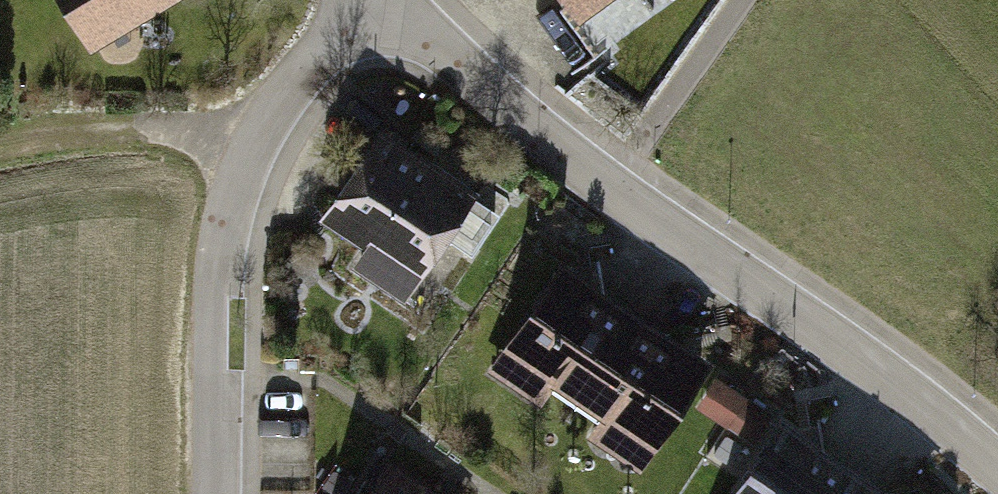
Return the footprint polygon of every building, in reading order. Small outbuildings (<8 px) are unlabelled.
[(95,48),(171,0),(65,0),(95,48)] [(583,10),(598,0),(576,0),(583,10)] [(375,131),(311,233),(409,293),(473,192),(375,131)] [(562,267),(500,363),(572,420),(631,323),(562,267)] [(705,377),(631,323),(572,420),(646,474),(705,377)] [(739,387),(715,410),(750,446),(774,423),(739,387)] [(740,493),(851,493),(859,481),(784,428),(740,493)] [(374,493),(434,493),(392,467),(374,493)] [(859,481),(851,493),(881,493),(859,481)]
